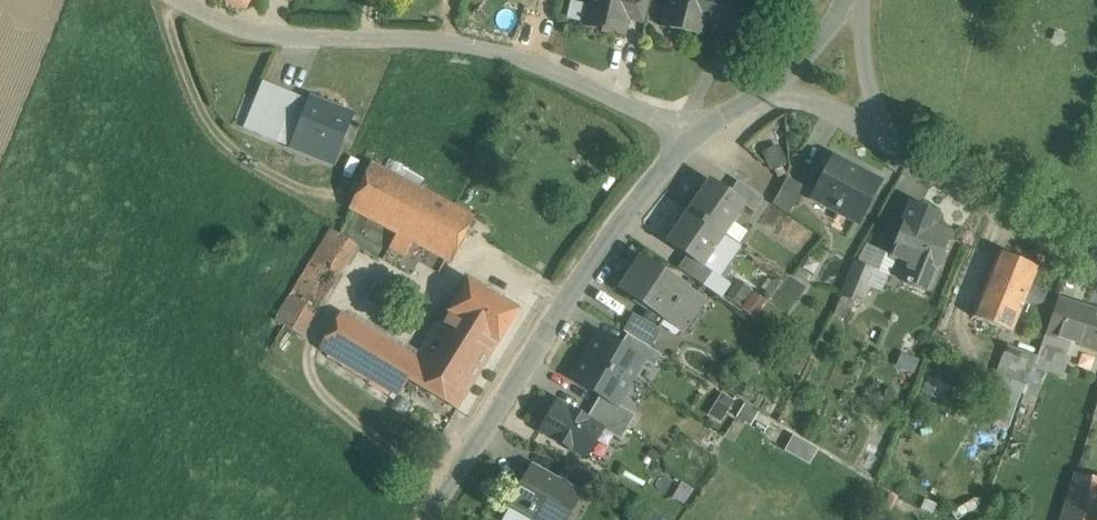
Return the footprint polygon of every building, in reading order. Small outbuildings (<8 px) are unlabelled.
[(245,9),(249,0),(228,0),(245,9)] [(583,26),(602,31),(602,32),(608,34),(608,32),(625,36),(629,19),(627,19),(631,0),(589,0),(583,26)] [(627,19),(629,19),(642,22),(647,0),(631,0),(627,19)] [(661,27),(702,36),(707,16),(723,20),(728,0),(667,0),(661,27)] [(723,20),(737,23),(743,0),(728,0),(723,20)] [(297,96),(263,83),(251,113),(274,123),(284,127),(297,96)] [(353,116),(310,99),(291,146),(334,163),(353,116)] [(274,123),(268,136),(278,141),(284,127),(274,123)] [(877,181),(832,158),(811,197),(856,221),(877,181)] [(475,218),(371,163),(350,209),(397,234),(391,247),(406,255),(413,242),(452,263),(475,218)] [(788,178),(773,205),(789,215),(804,187),(788,178)] [(730,194),(711,181),(690,212),(723,235),(740,246),(749,233),(733,221),(744,205),(745,204),(730,194)] [(764,199),(738,181),(730,194),(745,204),(744,205),(754,213),(764,199)] [(887,250),(912,201),(901,195),(876,244),(887,250)] [(917,207),(910,225),(905,222),(891,255),(890,257),(896,259),(916,267),(909,282),(904,280),(903,282),(907,283),(907,284),(911,286),(911,285),(929,292),(938,269),(937,268),(951,233),(933,226),(938,216),(917,207)] [(723,235),(690,212),(668,243),(687,256),(702,266),(703,265),(723,235)] [(331,229),(276,320),(284,326),(299,335),(302,337),(358,246),(331,229)] [(891,255),(866,245),(857,262),(875,270),(868,287),(882,292),(896,259),(890,257),(891,255)] [(1038,268),(999,253),(973,317),(1012,333),(1024,303),(1031,286),(1038,268)] [(730,283),(703,265),(702,266),(687,256),(678,269),(720,297),(730,283)] [(703,301),(673,281),(674,280),(643,259),(622,290),(653,311),(645,322),(658,329),(665,319),(683,331),(703,301)] [(875,270),(857,262),(842,297),(855,303),(860,305),(868,287),(875,270)] [(518,311),(469,281),(441,327),(490,356),(518,311)] [(1049,293),(1031,286),(1024,303),(1043,310),(1049,293)] [(855,303),(842,297),(835,313),(848,319),(855,303)] [(1058,299),(1046,334),(1096,350),(1096,311),(1058,299)] [(420,360),(341,313),(321,347),(400,395),(409,381),(420,360)] [(645,322),(634,315),(624,332),(651,347),(661,331),(658,329),(645,322)] [(490,356),(441,327),(420,360),(409,381),(457,410),(490,356)] [(1038,356),(1009,345),(998,374),(1027,385),(1034,366),(1038,356)] [(1067,359),(1040,350),(1038,356),(1034,366),(1062,375),(1067,359)] [(1020,397),(1001,391),(994,411),(1013,417),(1020,397)] [(601,479),(571,464),(560,484),(582,496),(581,497),(588,501),(601,479)] [(532,468),(511,504),(512,504),(503,519),(531,519),(534,516),(540,519),(568,519),(581,497),(582,496),(560,484),(532,468)] [(1066,508),(1062,519),(1094,519),(1095,513),(1066,508)]
